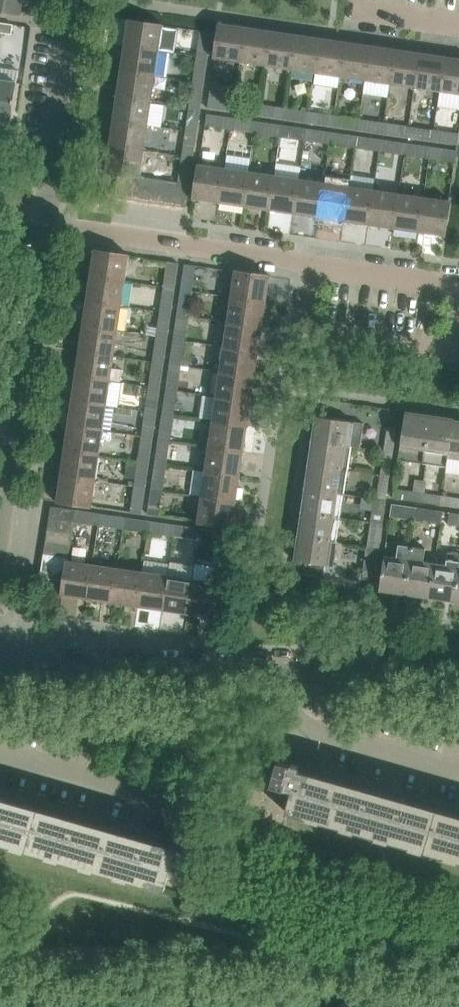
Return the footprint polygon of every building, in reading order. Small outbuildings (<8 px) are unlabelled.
[(22,0),(0,0),(0,11),(23,14),(23,13),(23,12),(20,11),(22,0)] [(129,22),(125,45),(158,50),(162,27),(163,27),(164,25),(126,19),(126,21),(129,22)] [(220,21),(214,58),(217,59),(218,57),(239,61),(244,27),(221,24),(221,21),(220,21)] [(0,30),(0,32),(12,34),(13,24),(1,22),(0,30)] [(269,31),(244,27),(239,61),(264,64),(269,31)] [(200,31),(197,55),(208,57),(212,32),(209,32),(203,31),(200,31)] [(294,35),(269,31),(264,64),(289,68),(294,35)] [(320,39),(294,35),(289,68),(315,72),(320,39)] [(345,42),(320,39),(315,72),(340,76),(345,42)] [(370,46),(345,42),(340,76),(365,79),(370,46)] [(155,75),(158,50),(125,45),(122,70),(155,75)] [(395,50),(370,46),(365,79),(391,83),(395,50)] [(421,54),(395,50),(391,83),(416,87),(421,54)] [(446,57),(421,54),(416,87),(441,90),(446,57)] [(197,55),(193,80),(204,82),(208,57),(197,55)] [(446,57),(441,90),(458,93),(458,59),(446,57)] [(11,120),(17,82),(18,72),(0,69),(0,118),(11,120)] [(122,70),(118,95),(151,100),(155,75),(122,70)] [(193,80),(189,106),(200,108),(204,82),(193,80)] [(208,107),(232,111),(233,99),(235,87),(210,83),(209,95),(209,96),(208,107)] [(147,126),(151,100),(118,95),(114,121),(147,126)] [(232,111),(257,114),(258,103),(233,99),(232,111)] [(257,114),(282,118),(284,107),(258,103),(257,114)] [(189,106),(185,131),(197,133),(200,108),(189,106)] [(282,118),(307,122),(309,111),(284,107),(282,118)] [(307,122),(333,126),(334,114),(309,111),(307,122)] [(204,124),(229,128),(231,116),(206,112),(204,124)] [(333,126),(358,130),(359,118),(334,114),(333,126)] [(229,128),(254,131),(256,120),(231,116),(229,128)] [(358,130),(383,133),(385,122),(359,118),(358,130)] [(254,131),(280,135),(281,124),(256,120),(254,131)] [(114,121),(110,146),(143,151),(147,126),(114,121)] [(383,133),(408,137),(410,126),(385,122),(383,133)] [(280,135),(305,139),(306,128),(281,124),(280,135)] [(408,137),(434,141),(435,130),(410,126),(408,137)] [(305,139),(330,143),(332,131),(306,128),(305,139)] [(458,133),(435,130),(434,141),(457,144),(458,133)] [(185,131),(181,157),(193,158),(197,133),(185,131)] [(330,143),(355,147),(357,135),(332,131),(330,143)] [(355,147),(380,150),(382,139),(357,135),(355,147)] [(380,150),(406,154),(407,143),(382,139),(380,150)] [(406,154),(431,158),(433,147),(407,143),(406,154)] [(140,174),(143,151),(110,146),(107,169),(104,169),(104,171),(118,173),(130,175),(140,176),(140,174)] [(456,150),(433,147),(431,158),(455,162),(456,150)] [(193,158),(181,157),(178,182),(189,183),(193,158)] [(195,198),(218,201),(223,169),(202,166),(202,163),(199,162),(193,200),(195,200),(195,198)] [(218,201),(244,205),(248,173),(223,169),(218,201)] [(127,198),(130,175),(118,173),(115,197),(127,198)] [(244,205),(269,208),(273,176),(248,173),(244,205)] [(127,198),(139,200),(142,176),(141,176),(142,174),(140,174),(140,176),(130,175),(127,198)] [(139,200),(150,202),(154,178),(142,176),(139,200)] [(269,208),(294,212),(299,180),(273,176),(269,208)] [(150,202),(162,204),(165,180),(154,178),(150,202)] [(162,204),(174,205),(177,182),(165,180),(162,204)] [(294,212),(319,216),(324,184),(299,180),(294,212)] [(178,182),(177,182),(174,205),(186,207),(189,183),(178,182)] [(319,216),(345,219),(349,188),(324,184),(319,216)] [(345,219),(370,223),(374,191),(349,188),(345,219)] [(370,223),(395,227),(400,195),(374,191),(370,223)] [(395,227),(420,231),(425,199),(400,195),(395,227)] [(450,199),(449,199),(448,199),(447,202),(425,199),(420,231),(443,234),(442,237),(444,237),(450,199)] [(125,278),(128,256),(129,257),(130,256),(130,255),(92,249),(92,250),(92,251),(95,251),(91,273),(125,278)] [(167,261),(164,284),(175,286),(179,263),(167,261)] [(185,264),(181,287),(192,288),(196,265),(185,264)] [(271,277),(271,276),(271,275),(234,270),(233,272),(235,272),(232,294),(265,299),(268,277),(271,277)] [(91,273),(88,299),(121,304),(125,278),(91,273)] [(171,311),(175,286),(164,284),(160,310),(171,311)] [(189,314),(192,288),(181,287),(177,312),(189,314)] [(261,324),(265,299),(232,294),(228,319),(261,324)] [(88,299),(84,324),(117,329),(121,304),(88,299)] [(168,337),(171,311),(160,310),(157,335),(168,337)] [(187,324),(189,314),(177,312),(174,337),(185,339),(194,340),(196,325),(187,324)] [(228,319),(224,345),(257,350),(261,324),(228,319)] [(84,324),(80,350),(113,354),(117,329),(84,324)] [(164,362),(168,337),(157,335),(153,360),(164,362)] [(181,364),(185,339),(174,337),(170,363),(181,364)] [(254,375),(257,350),(224,345),(221,370),(254,375)] [(80,350),(76,375),(109,380),(113,354),(80,350)] [(164,362),(153,360),(143,359),(140,378),(150,379),(149,386),(160,387),(164,362)] [(178,390),(181,364),(170,363),(166,388),(178,390)] [(221,370),(217,396),(250,400),(254,375),(221,370)] [(76,375),(73,400),(106,405),(109,380),(76,375)] [(157,413),(160,387),(149,386),(146,411),(157,413)] [(174,415),(178,390),(166,388),(163,414),(174,415)] [(246,426),(250,400),(217,396),(213,421),(246,426)] [(73,400),(69,426),(102,431),(106,405),(73,400)] [(153,438),(157,413),(146,411),(142,436),(153,438)] [(429,415),(405,411),(398,459),(422,462),(429,415)] [(170,441),(174,415),(163,414),(159,439),(170,441)] [(429,415),(422,462),(444,466),(446,466),(453,418),(429,415)] [(313,425),(311,440),(350,446),(360,447),(363,423),(354,421),(315,416),(313,425)] [(445,472),(458,474),(458,419),(453,418),(446,466),(445,472)] [(213,421),(209,446),(242,451),(246,426),(213,421)] [(69,426),(65,451),(98,456),(102,431),(69,426)] [(387,426),(384,451),(393,452),(397,428),(395,428),(387,426)] [(149,463),(153,438),(142,436),(138,462),(149,463)] [(166,466),(170,441),(159,439),(155,464),(166,466)] [(311,440),(307,464),(347,470),(350,446),(311,440)] [(239,476),(242,451),(209,446),(206,472),(239,476)] [(61,476),(94,481),(98,456),(65,451),(61,476)] [(390,476),(393,452),(384,451),(380,475),(390,476)] [(146,489),(149,463),(138,462),(135,487),(146,489)] [(163,491),(166,466),(155,464),(151,490),(163,491)] [(307,464),(304,487),(344,493),(347,470),(307,464)] [(206,472),(202,497),(235,502),(239,476),(206,472)] [(380,475),(377,498),(386,499),(390,476),(380,475)] [(55,498),(55,500),(92,506),(92,503),(91,503),(94,481),(61,476),(58,499),(55,498)] [(416,501),(418,492),(419,481),(413,480),(412,491),(394,489),(393,497),(416,501)] [(419,481),(418,492),(416,501),(441,504),(442,496),(443,487),(435,486),(434,494),(424,493),(425,481),(419,481)] [(142,513),(146,489),(135,487),(131,512),(142,513)] [(304,487),(300,511),(340,517),(344,493),(304,487)] [(159,515),(163,491),(151,490),(148,514),(159,515)] [(458,507),(458,498),(442,496),(441,504),(458,507)] [(232,524),(235,502),(202,497),(199,520),(197,520),(197,521),(234,527),(234,526),(234,525),(232,524)] [(386,499),(377,498),(374,497),(370,521),(383,523),(386,499)] [(390,515),(415,519),(417,507),(392,503),(390,515)] [(51,506),(49,517),(73,521),(73,520),(75,509),(51,506)] [(417,507),(415,519),(440,523),(442,511),(417,507)] [(73,520),(97,524),(99,513),(75,509),(73,520)] [(337,541),(340,517),(300,511),(297,535),(337,541)] [(458,525),(458,513),(449,512),(447,524),(458,525)] [(124,517),(99,513),(97,524),(123,528),(124,517)] [(49,517),(47,529),(71,533),(73,521),(49,517)] [(123,528),(148,532),(150,520),(124,517),(123,528)] [(176,524),(150,520),(148,532),(174,535),(176,524)] [(379,547),(383,523),(370,521),(367,545),(379,547)] [(174,535),(200,539),(201,528),(176,524),(174,535)] [(225,532),(201,528),(200,539),(224,543),(225,532)] [(47,529),(45,542),(69,545),(71,533),(47,529)] [(325,564),(333,565),(337,541),(297,535),(294,559),(305,561),(304,573),(323,576),(325,564)] [(45,542),(43,554),(67,558),(69,545),(45,542)] [(379,589),(404,593),(411,545),(398,543),(396,557),(384,556),(379,589)] [(376,572),(379,547),(367,545),(363,570),(376,572)] [(404,593),(429,597),(434,562),(423,561),(425,547),(411,545),(404,593)] [(434,562),(429,597),(455,601),(458,571),(458,552),(447,550),(445,564),(434,562)] [(43,554),(42,565),(66,569),(67,561),(67,558),(43,554)] [(67,561),(66,569),(64,581),(61,596),(63,597),(64,594),(86,597),(91,565),(67,561)] [(40,577),(64,581),(66,569),(42,565),(40,577)] [(86,597),(112,601),(117,569),(91,565),(86,597)] [(112,601),(138,605),(142,573),(117,569),(112,601)] [(138,605),(163,609),(168,576),(142,573),(138,605)] [(163,609),(189,612),(193,580),(168,576),(163,609)] [(216,584),(193,580),(189,612),(211,616),(211,618),(213,619),(219,581),(218,581),(217,581),(216,584)] [(300,768),(301,765),(300,765),(303,754),(270,750),(268,756),(260,754),(243,812),(284,823),(288,810),(458,859),(458,814),(300,768)] [(204,774),(202,779),(210,781),(214,767),(207,765),(204,774)] [(165,888),(171,868),(175,870),(178,860),(187,862),(190,850),(0,796),(0,841),(165,888)]
